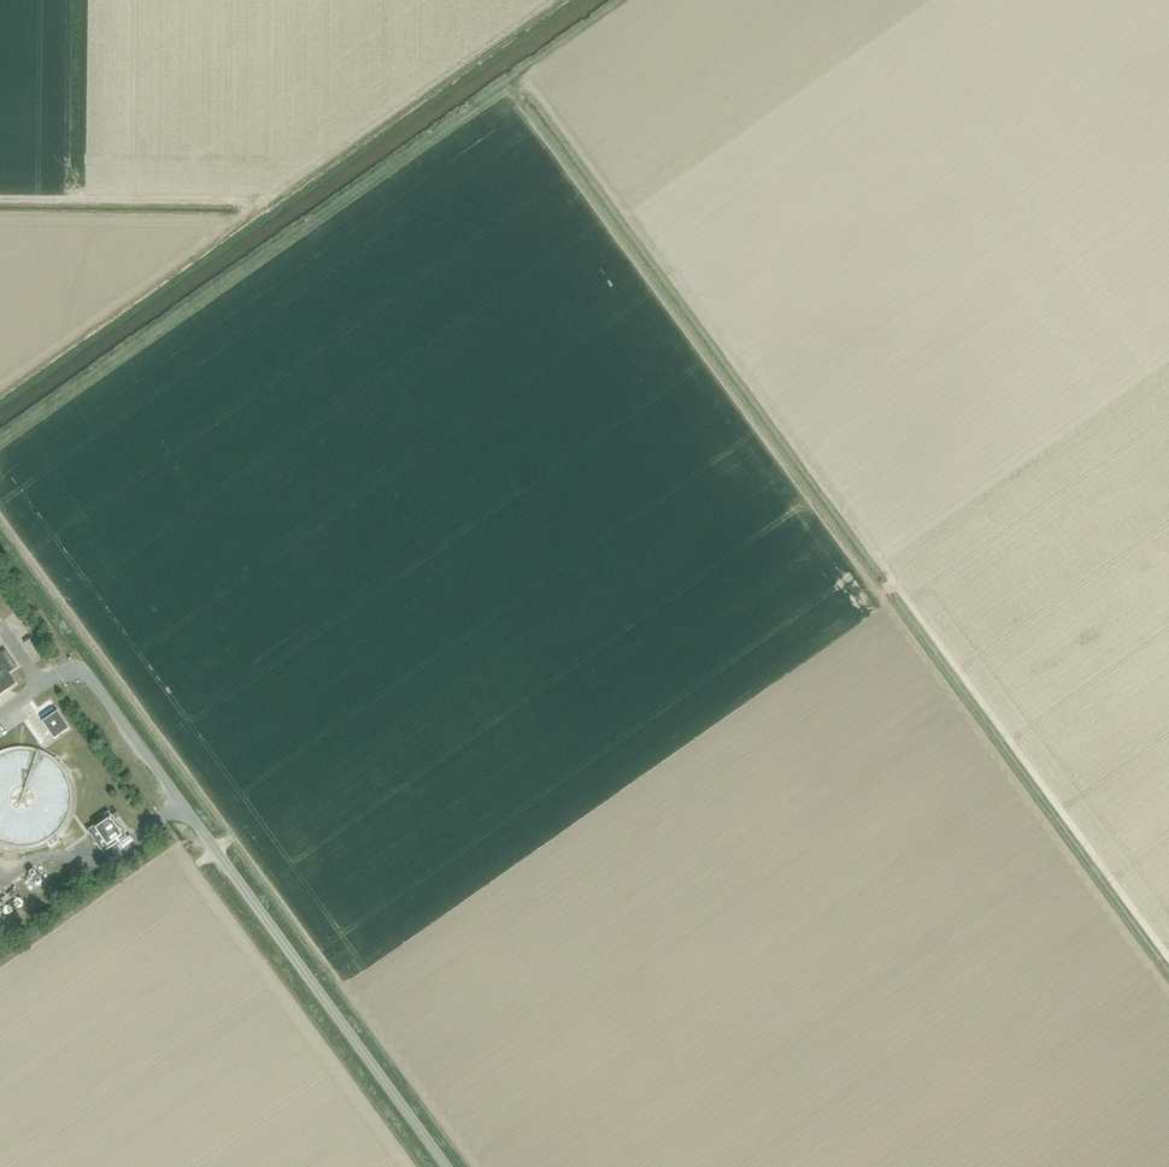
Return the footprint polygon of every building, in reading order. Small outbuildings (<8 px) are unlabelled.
[(15,685),(8,675),(17,669),(5,652),(0,655),(0,696),(15,685)] [(57,712),(42,722),(54,739),(69,729),(57,712)] [(7,847),(18,849),(28,848),(39,846),(48,841),(56,835),(64,826),(69,816),(71,805),(71,794),(69,783),(64,773),(57,764),(48,757),(38,752),(26,750),(15,750),(4,753),(0,755),(0,844),(7,847)] [(108,821),(89,834),(101,851),(124,834),(109,812),(104,816),(108,821)]
